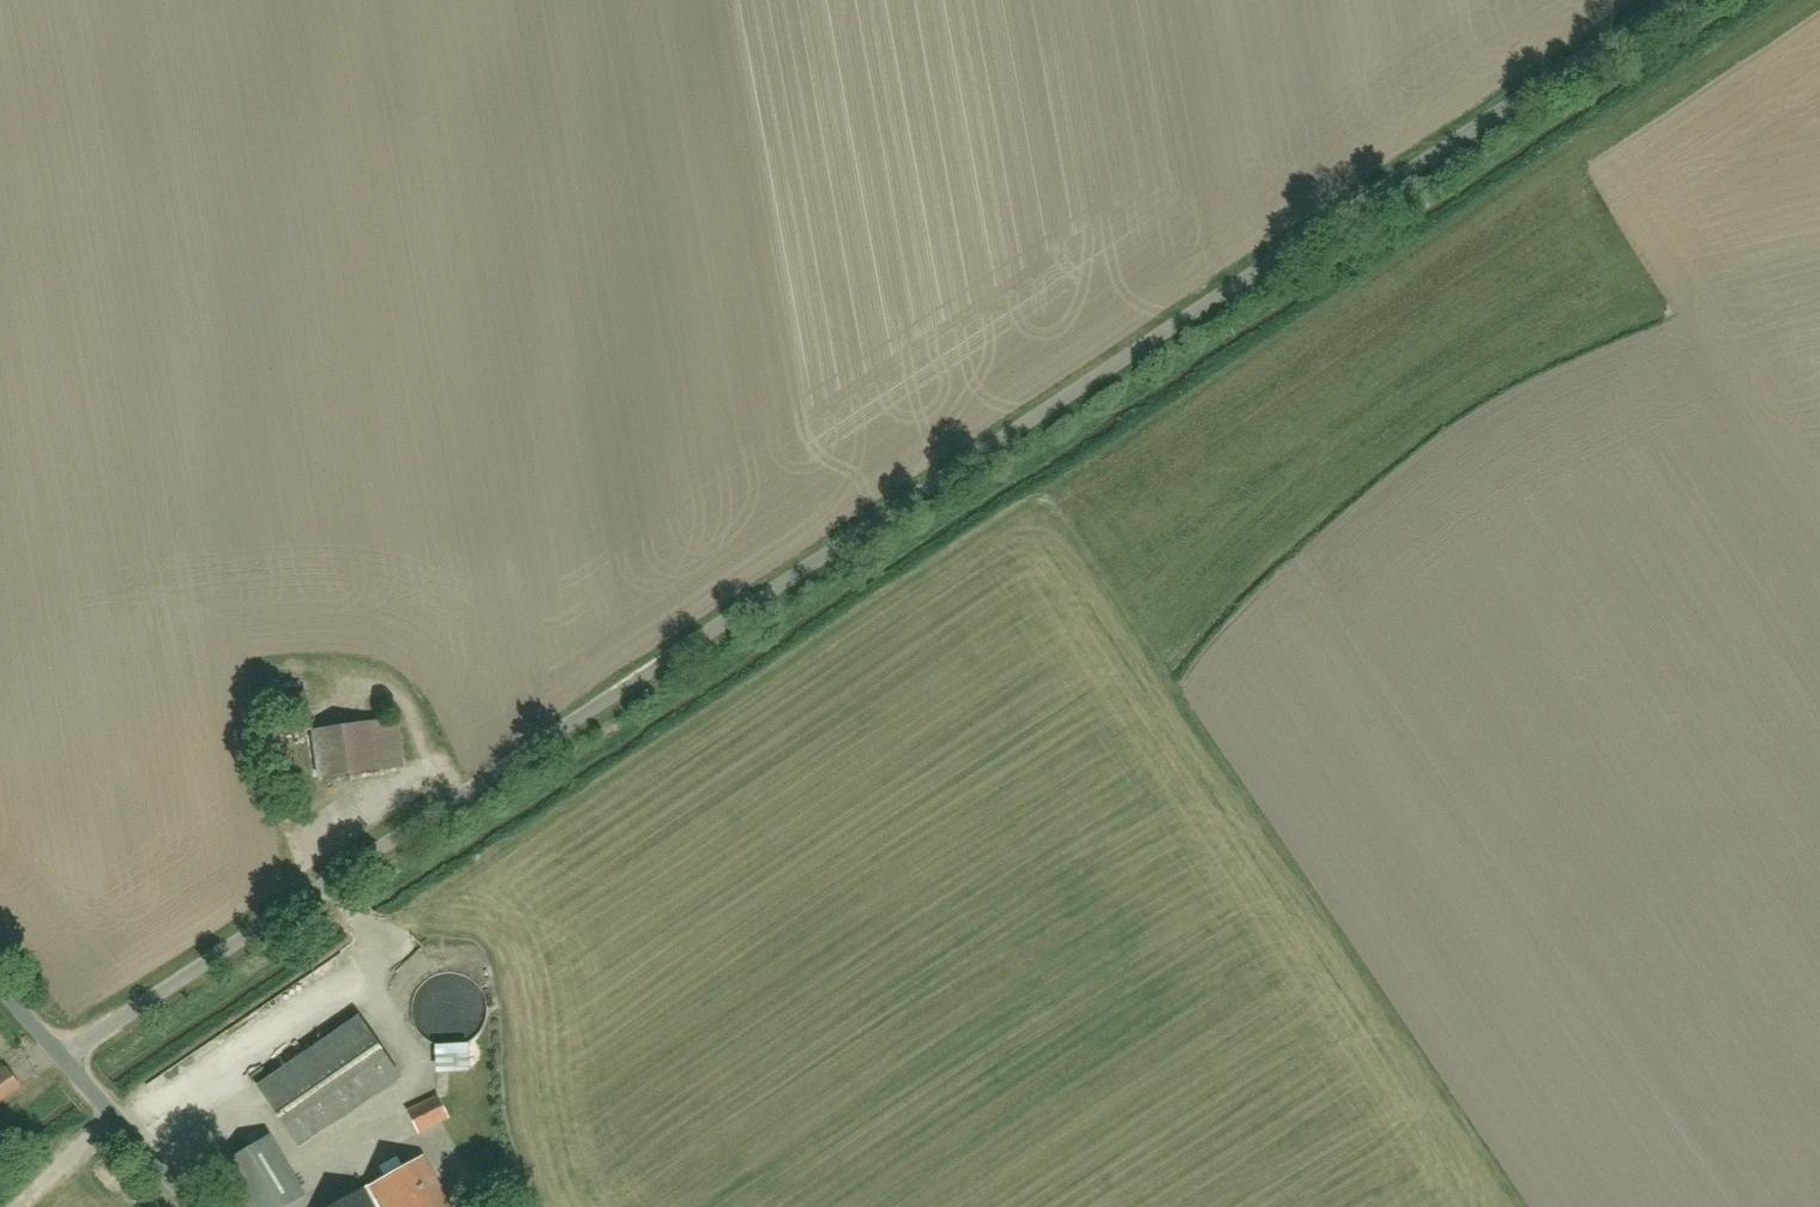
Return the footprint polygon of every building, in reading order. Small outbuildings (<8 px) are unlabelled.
[(304,732),(311,783),(403,771),(397,720),(304,732)] [(414,999),(414,1023),(424,1038),(446,1049),(469,1045),(484,1030),(490,1009),(485,991),(467,975),(447,971),(427,980),(414,999)] [(259,1083),(302,1149),(409,1080),(366,1014),(259,1083)] [(28,1090),(9,1064),(0,1070),(0,1110),(28,1090)] [(446,1091),(412,1109),(426,1136),(460,1119),(446,1091)] [(439,1152),(382,1179),(396,1206),(466,1206),(439,1152)] [(349,1206),(374,1206),(368,1196),(349,1206)]
